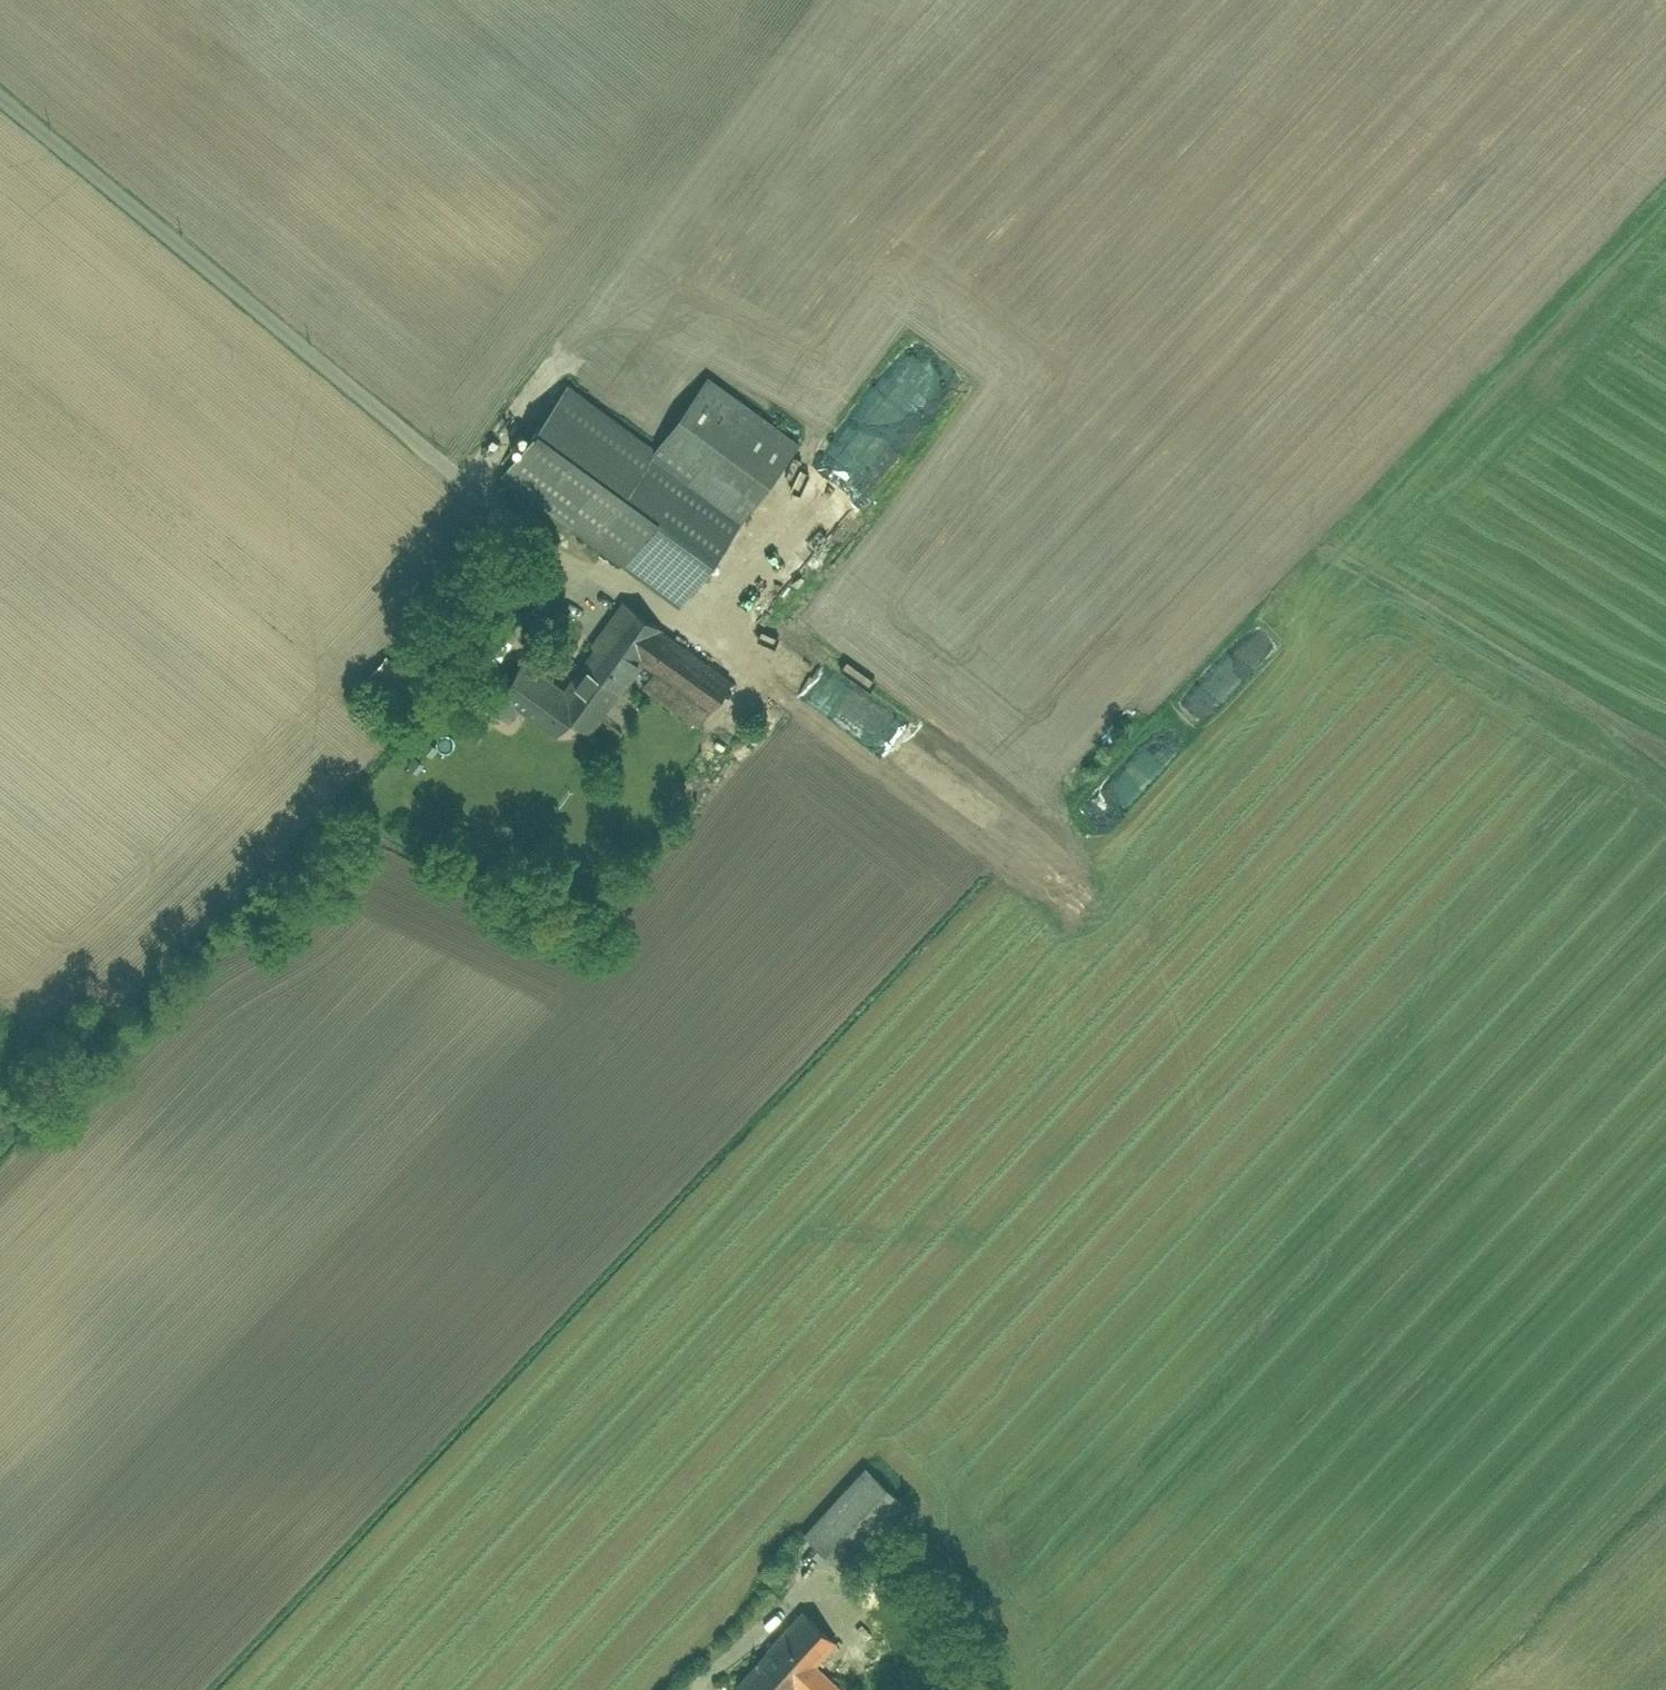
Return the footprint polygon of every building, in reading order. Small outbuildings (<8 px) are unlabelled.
[(710,382),(660,453),(571,390),(510,475),(689,602),(801,445),(710,382)] [(724,695),(668,655),(674,646),(623,611),(572,683),(529,653),(501,693),(570,742),(591,712),(617,730),(644,692),(699,730),(724,695)] [(393,663),(374,686),(415,720),(434,696),(393,663)] [(853,1472),(795,1535),(836,1572),(894,1509),(853,1472)] [(809,1658),(822,1644),(789,1614),(723,1683),(731,1689),(779,1689),(781,1688),(783,1689),(843,1689),(809,1658)]
